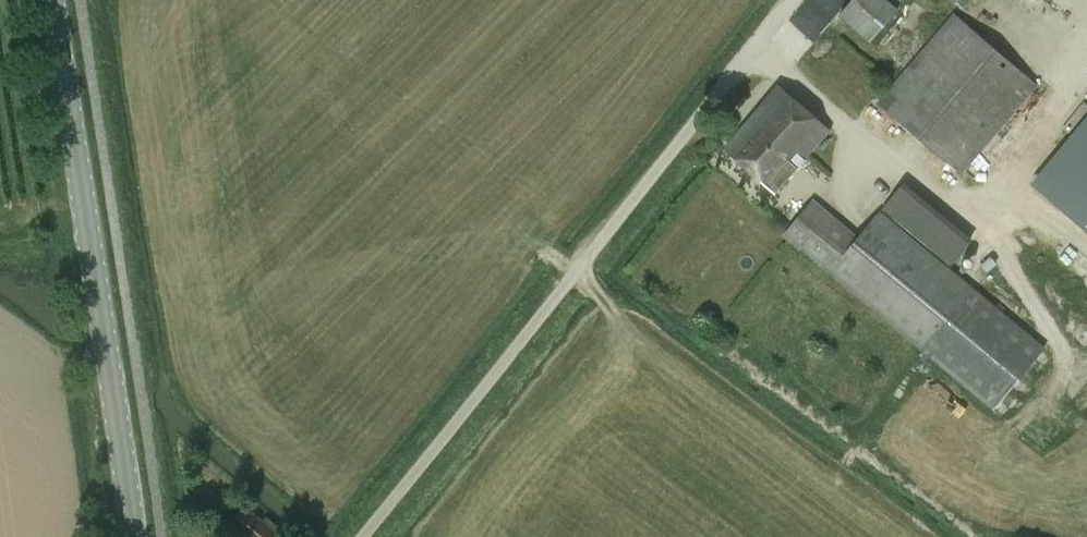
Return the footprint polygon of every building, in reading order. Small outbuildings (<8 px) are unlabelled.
[(838,15),(870,42),(898,9),(897,7),(904,1),(903,0),(851,0),(838,15)] [(960,176),(1038,85),(953,13),(875,103),(960,176)] [(774,192),(795,168),(796,169),(799,165),(831,130),(778,85),(725,148),(774,192)] [(1029,184),(1086,232),(1086,114),(1029,184)] [(881,210),(951,267),(973,240),(903,183),(881,210)] [(813,199),(782,236),(993,410),(1045,348),(879,210),(858,236),(813,199)] [(278,534),(283,529),(266,516),(263,521),(245,506),(231,523),(247,536),(277,536),(279,535),(278,534)]
